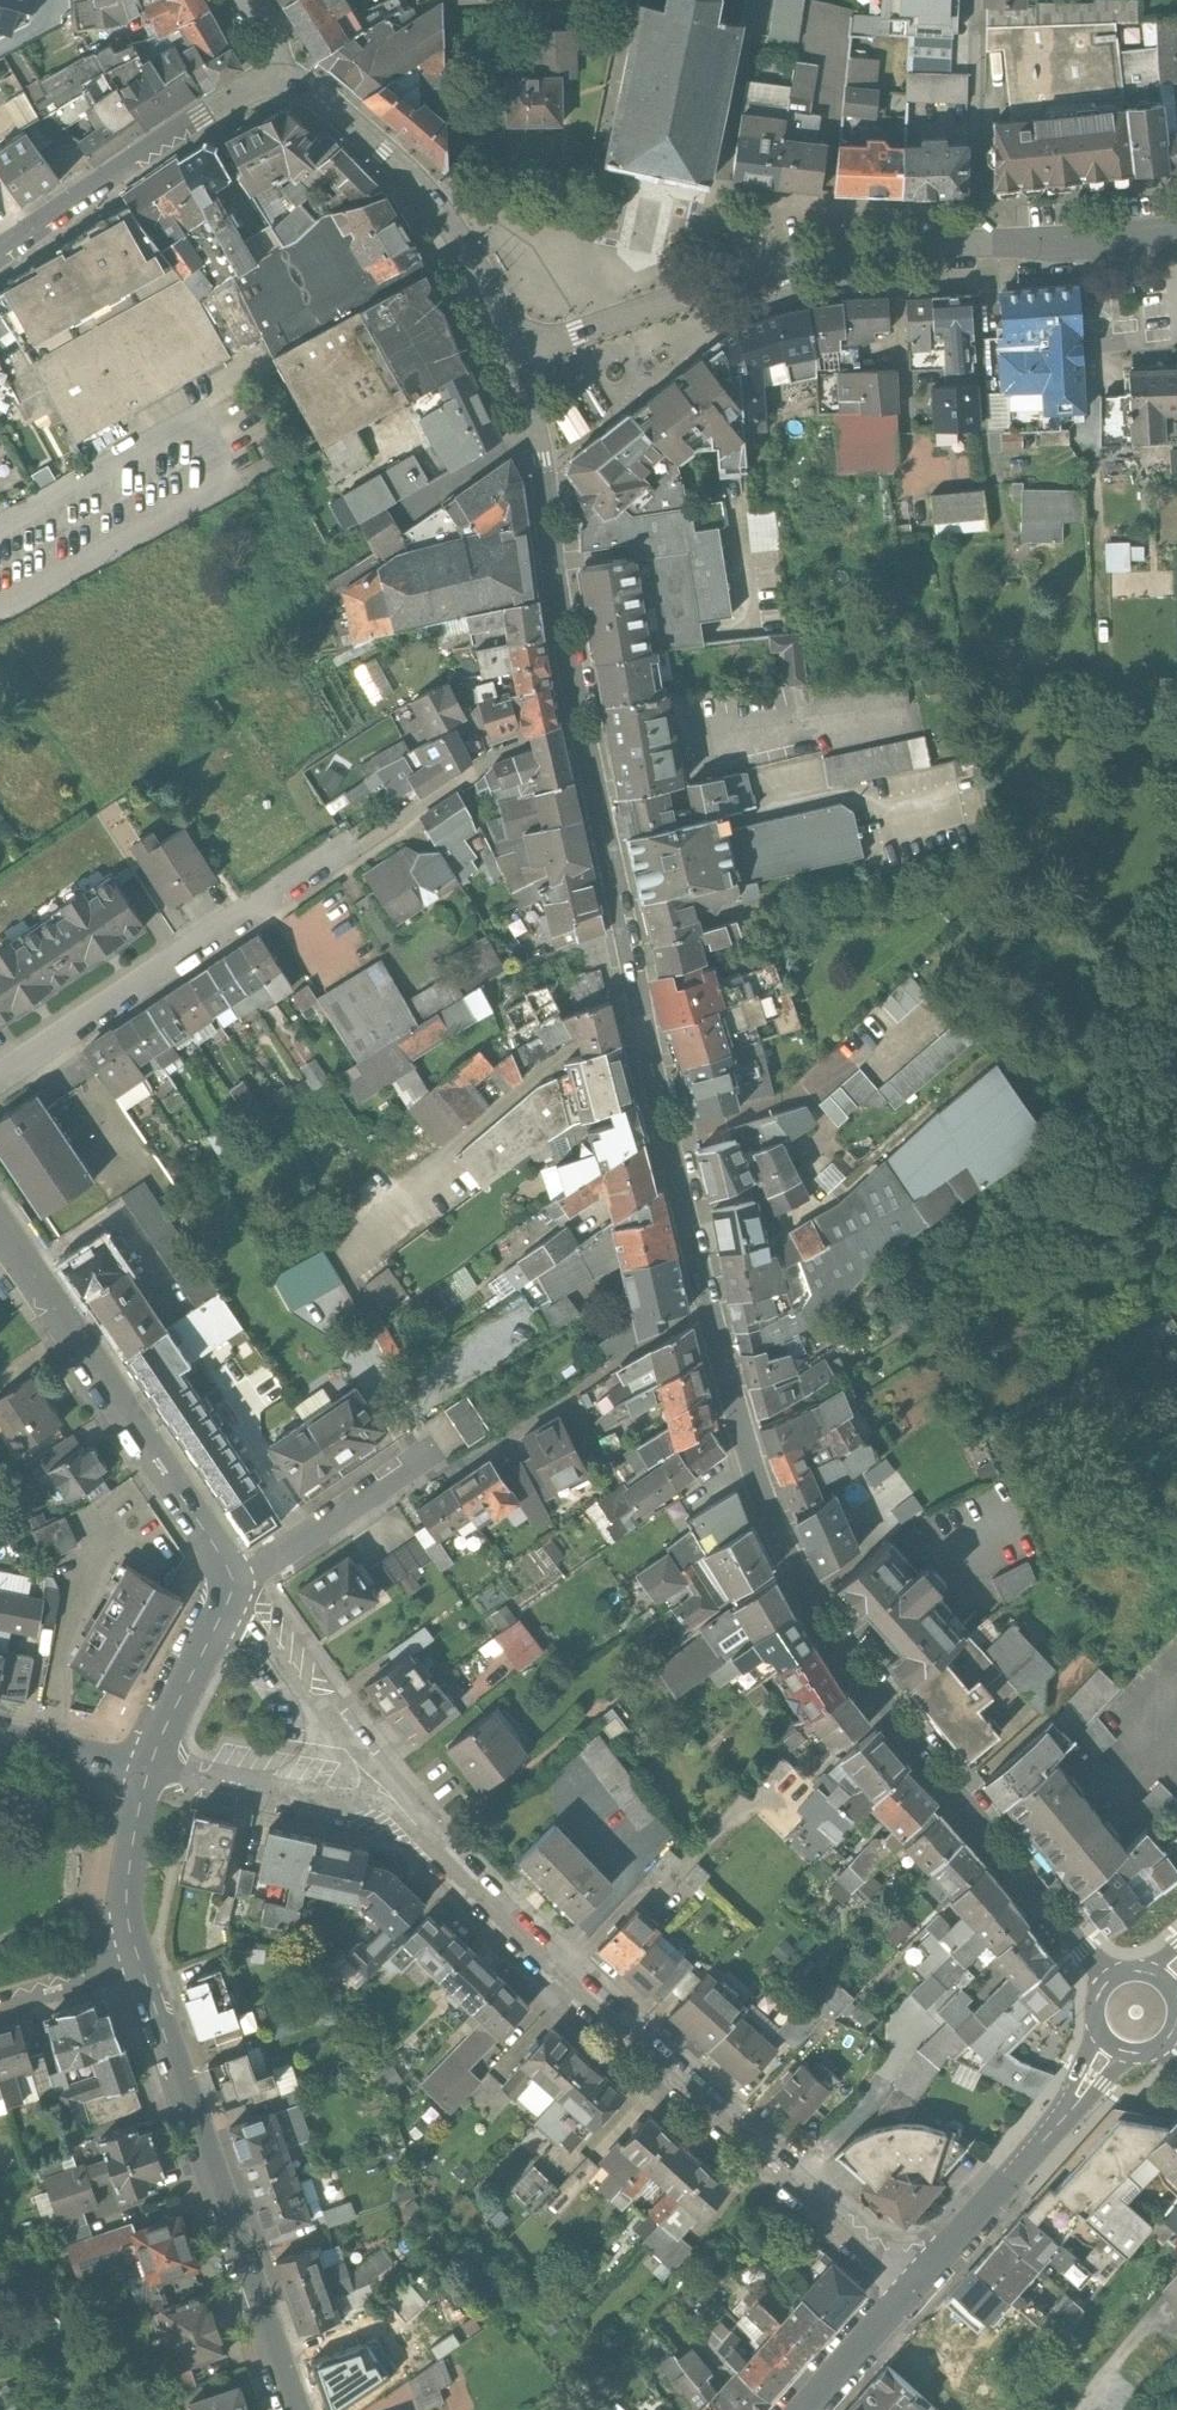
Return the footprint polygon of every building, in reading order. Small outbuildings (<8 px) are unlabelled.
[(12,33),(19,7),(32,11),(35,0),(0,0),(0,30),(12,33)] [(92,4),(92,0),(67,0),(68,13),(77,11),(78,29),(123,21),(118,0),(117,0),(92,4)] [(123,21),(144,9),(141,1),(140,0),(118,0),(123,21)] [(172,2),(170,0),(150,0),(141,1),(144,9),(155,34),(157,38),(178,30),(176,27),(208,9),(203,0),(176,0),(172,2)] [(284,7),(317,60),(363,31),(358,23),(345,0),(295,0),(284,7)] [(380,3),(366,10),(370,17),(358,23),(363,31),(385,21),(403,12),(400,4),(405,2),(404,0),(390,0),(380,3)] [(419,4),(424,15),(442,4),(442,0),(428,0),(419,4)] [(665,9),(640,4),(639,4),(607,163),(605,163),(605,165),(612,166),(631,169),(631,170),(636,171),(636,172),(646,174),(667,178),(666,179),(676,181),(677,180),(682,181),(682,180),(701,184),(701,185),(708,186),(710,177),(709,176),(740,25),(739,24),(714,19),(718,0),(667,0),(665,9)] [(640,4),(665,9),(667,0),(641,0),(640,4)] [(714,19),(739,24),(744,0),(718,0),(714,19)] [(770,32),(799,37),(806,0),(776,0),(770,32)] [(788,102),(790,103),(788,113),(809,115),(823,34),(850,35),(852,16),(855,0),(834,0),(832,14),(804,9),(788,102)] [(874,17),(852,16),(850,35),(874,37),(874,36),(888,36),(890,20),(906,21),(905,35),(909,35),(938,37),(952,37),(953,32),(957,32),(958,3),(954,3),(954,0),(875,0),(874,17)] [(385,21),(363,31),(317,60),(363,98),(384,84),(399,73),(400,74),(421,61),(444,47),(442,4),(424,15),(395,35),(385,21)] [(229,46),(208,9),(176,27),(178,30),(183,39),(191,51),(198,48),(204,59),(229,46)] [(1156,21),(1145,21),(1146,49),(1156,48),(1156,21)] [(1156,21),(1156,48),(1157,59),(1159,84),(1176,83),(1176,58),(1173,21),(1156,21)] [(1114,23),(987,29),(987,50),(1004,48),(1006,64),(1005,64),(1011,121),(1125,108),(1118,51),(1114,23)] [(155,34),(141,41),(140,39),(131,43),(132,43),(140,64),(173,45),(183,39),(178,30),(157,38),(155,34)] [(544,79),(507,80),(508,116),(508,126),(561,125),(560,79),(575,79),(574,30),(535,31),(536,63),(544,63),(544,79)] [(937,74),(938,37),(909,35),(908,73),(937,74)] [(204,59),(198,48),(191,51),(183,39),(173,45),(200,92),(209,86),(217,82),(204,59)] [(84,55),(38,81),(45,94),(29,103),(38,118),(50,111),(69,100),(86,90),(93,101),(115,87),(143,69),(140,64),(132,43),(114,51),(109,44),(84,56),(84,55)] [(173,45),(140,64),(143,69),(115,87),(145,129),(166,115),(187,101),(200,92),(173,45)] [(229,46),(204,59),(217,82),(226,76),(241,67),(229,46)] [(444,47),(421,61),(423,103),(447,124),(444,47)] [(1146,49),(1118,51),(1125,108),(1161,104),(1159,84),(1157,59),(1156,48),(1146,49)] [(873,56),(848,52),(843,113),(876,117),(877,92),(874,91),(873,56)] [(937,74),(908,73),(907,103),(967,105),(968,74),(937,74)] [(507,81),(490,82),(491,116),(508,116),(507,81)] [(447,124),(423,103),(413,109),(384,84),(363,98),(448,172),(448,171),(447,124)] [(93,101),(83,108),(86,113),(94,125),(76,138),(95,165),(121,146),(145,129),(115,87),(93,101)] [(86,90),(69,100),(79,117),(86,113),(83,108),(93,101),(86,90)] [(788,102),(775,100),(770,127),(771,127),(769,137),(783,139),(788,113),(790,103),(788,102)] [(1161,104),(1125,108),(1134,175),(1151,173),(1167,171),(1163,135),(1165,135),(1162,104),(1161,104)] [(1171,105),(1175,134),(1165,135),(1163,135),(1167,171),(1176,170),(1176,104),(1171,105)] [(1011,121),(994,123),(992,190),(1003,189),(1003,190),(1027,187),(1043,186),(1043,185),(1090,180),(1134,175),(1125,108),(1011,121)] [(38,118),(21,128),(23,132),(36,151),(64,133),(50,111),(38,118)] [(272,117),(227,142),(240,169),(234,172),(248,195),(274,182),(276,184),(288,176),(294,182),(298,179),(316,164),(305,152),(319,139),(290,115),(290,114),(279,113),(279,114),(272,117)] [(809,115),(788,113),(783,139),(776,187),(821,192),(827,145),(815,143),(820,116),(809,115)] [(0,147),(0,175),(21,207),(40,194),(58,182),(36,151),(23,132),(0,147)] [(769,137),(738,134),(732,181),(776,187),(783,139),(769,137)] [(316,164),(298,179),(312,192),(329,176),(320,168),(336,154),(326,146),(319,139),(305,152),(316,164)] [(923,146),(905,147),(905,148),(904,148),(902,194),(958,193),(966,186),(967,144),(946,145),(946,139),(923,140),(923,146)] [(867,146),(839,146),(834,193),(902,194),(904,148),(889,147),(889,145),(883,141),(868,140),(867,146)] [(244,241),(212,188),(229,177),(214,150),(215,148),(204,145),(203,146),(195,151),(178,162),(206,216),(212,228),(236,275),(256,262),(244,241)] [(360,168),(342,149),(336,154),(320,168),(329,176),(354,201),(382,191),(360,168)] [(158,170),(143,181),(159,213),(166,210),(182,233),(206,216),(178,162),(176,158),(158,170)] [(269,229),(294,209),(281,192),(294,182),(288,176),(276,184),(274,182),(248,195),(268,227),(269,229)] [(354,201),(329,176),(300,204),(313,224),(331,216),(355,204),(383,194),(382,191),(354,201)] [(294,182),(281,192),(294,209),(300,204),(312,192),(298,179),(294,182)] [(159,213),(143,181),(134,187),(122,195),(126,201),(129,206),(143,229),(152,224),(166,246),(184,236),(182,233),(166,210),(159,213)] [(256,262),(236,275),(260,333),(276,324),(309,305),(325,329),(425,273),(403,231),(383,194),(355,204),(331,216),(313,224),(293,240),(281,248),(256,262)] [(294,209),(269,229),(281,248),(293,240),(313,224),(300,204),(294,209)] [(82,234),(83,237),(59,250),(59,251),(36,264),(38,267),(13,281),(14,284),(0,291),(0,315),(9,329),(10,328),(19,343),(167,260),(144,230),(143,229),(129,206),(105,219),(106,221),(82,234)] [(184,236),(166,246),(152,224),(143,229),(144,230),(167,260),(198,299),(218,286),(185,237),(184,236)] [(268,227),(244,241),(256,262),(281,248),(269,229),(268,227)] [(212,228),(185,237),(218,286),(236,275),(212,228)] [(167,260),(19,343),(36,371),(35,371),(46,391),(55,406),(76,443),(231,357),(198,299),(167,260)] [(290,348),(273,357),(324,447),(436,385),(437,384),(469,370),(463,358),(461,359),(450,339),(432,309),(424,293),(428,291),(430,283),(425,273),(325,329),(290,348)] [(218,286),(198,299),(231,357),(263,338),(260,333),(236,275),(218,286)] [(1036,291),(1001,294),(1003,332),(999,333),(1003,393),(1003,394),(1008,394),(1011,432),(1022,431),(1040,430),(1063,429),(1062,414),(1085,413),(1078,288),(1036,291)] [(950,298),(932,300),(934,336),(943,335),(945,370),(945,373),(970,369),(970,362),(973,361),(973,348),(969,348),(969,341),(972,340),(969,296),(950,298)] [(921,300),(908,301),(909,369),(945,370),(943,335),(934,336),(932,300),(921,300)] [(865,303),(844,304),(845,333),(836,333),(836,347),(837,348),(836,350),(859,348),(874,337),(874,331),(888,330),(887,302),(865,303)] [(826,308),(808,311),(815,349),(836,347),(836,333),(845,333),(844,304),(826,308)] [(309,305),(276,324),(290,348),(325,329),(309,305)] [(779,317),(737,330),(744,371),(740,374),(743,420),(764,419),(761,365),(786,358),(791,384),(817,379),(816,357),(815,349),(808,311),(779,317)] [(10,328),(9,329),(0,315),(0,363),(20,403),(30,421),(55,406),(46,391),(35,371),(36,371),(19,343),(10,328)] [(657,392),(628,415),(663,452),(677,466),(692,455),(716,452),(720,480),(749,475),(744,436),(744,435),(743,420),(740,374),(744,371),(737,330),(705,355),(680,374),(657,392)] [(859,348),(836,350),(837,366),(859,365),(859,348)] [(0,363),(0,414),(20,403),(0,363)] [(970,369),(945,373),(946,389),(977,386),(975,369),(970,369)] [(437,384),(436,385),(413,404),(435,447),(452,470),(502,439),(493,421),(486,406),(478,389),(469,370),(437,384)] [(1130,372),(1132,416),(1176,413),(1176,370),(1158,371),(1130,372)] [(896,371),(837,373),(839,401),(860,401),(860,413),(898,412),(898,411),(896,371)] [(575,392),(579,402),(557,411),(568,440),(593,430),(589,419),(618,407),(607,379),(575,392)] [(946,389),(934,390),(937,432),(980,428),(977,386),(946,389)] [(1003,393),(986,395),(988,434),(1011,432),(1008,394),(1003,394),(1003,393)] [(860,401),(839,401),(840,414),(860,413),(860,401)] [(840,414),(836,414),(837,447),(841,447),(843,477),(894,475),(899,462),(899,435),(899,436),(898,412),(860,413),(840,414)] [(663,452),(628,415),(615,425),(599,438),(637,479),(663,452)] [(764,419),(743,420),(744,435),(765,435),(764,419)] [(1063,429),(1040,430),(1040,446),(1069,445),(1068,428),(1063,429)] [(1011,432),(988,434),(989,449),(1030,448),(1029,440),(1023,441),(1022,431),(1011,432)] [(581,452),(567,462),(566,472),(577,490),(570,496),(571,504),(578,513),(584,517),(585,517),(594,508),(603,519),(614,515),(621,507),(642,485),(637,479),(599,438),(581,452)] [(364,444),(328,467),(329,469),(326,471),(334,483),(371,460),(364,444)] [(663,452),(637,479),(642,485),(644,484),(654,495),(657,512),(687,507),(683,488),(677,466),(663,452)] [(414,456),(381,475),(397,502),(429,483),(414,456)] [(511,459),(470,489),(403,535),(405,546),(391,553),(394,559),(382,567),(345,590),(349,604),(358,642),(357,643),(357,644),(373,635),(442,619),(466,615),(538,601),(529,533),(523,487),(511,459)] [(381,475),(344,497),(359,524),(379,512),(397,502),(381,475)] [(642,485),(621,507),(630,518),(649,514),(657,512),(654,495),(644,484),(642,485)] [(1065,518),(1082,519),(1083,486),(1022,485),(1021,536),(1064,537),(1065,518)] [(986,487),(933,488),(934,529),(987,528),(986,487)] [(344,497),(323,509),(338,536),(343,533),(359,564),(374,554),(367,540),(359,524),(344,497)] [(723,502),(690,507),(693,534),(718,529),(727,527),(723,502)] [(631,563),(581,569),(587,599),(592,630),(597,661),(653,652),(656,651),(702,646),(699,624),(731,620),(718,529),(693,534),(690,507),(689,507),(687,507),(657,512),(649,514),(653,541),(629,544),(631,563)] [(614,515),(603,519),(594,508),(585,517),(584,517),(582,525),(581,531),(581,538),(581,551),(629,544),(653,541),(649,514),(630,518),(621,507),(614,515)] [(775,510),(748,513),(753,553),(779,550),(775,510)] [(379,512),(359,524),(367,540),(385,528),(383,525),(386,523),(379,512)] [(385,528),(367,540),(374,554),(397,538),(389,526),(385,528)] [(397,538),(374,554),(382,567),(394,559),(391,553),(405,546),(403,535),(397,538)] [(1107,558),(1146,560),(1146,544),(1107,543),(1107,558)] [(359,564),(327,584),(333,615),(349,604),(345,590),(382,567),(374,554),(359,564)] [(538,601),(466,615),(469,629),(470,629),(474,651),(477,650),(477,649),(508,642),(509,644),(543,638),(541,622),(538,601)] [(801,634),(791,636),(791,635),(784,636),(789,685),(806,684),(801,634)] [(543,638),(509,644),(513,669),(521,668),(524,686),(550,680),(547,657),(543,638)] [(508,642),(477,649),(477,650),(482,676),(513,669),(509,644),(508,642)] [(653,652),(597,661),(601,684),(604,705),(664,695),(656,651),(653,652)] [(374,702),(396,690),(377,655),(355,667),(374,702)] [(550,685),(518,694),(515,677),(505,680),(508,693),(508,696),(509,696),(517,727),(521,740),(531,736),(533,743),(535,750),(562,740),(561,733),(556,711),(550,685)] [(481,702),(480,703),(490,737),(517,727),(509,696),(508,696),(508,693),(505,680),(493,683),(496,699),(481,702)] [(449,683),(434,690),(433,688),(412,702),(419,716),(408,721),(414,732),(425,727),(429,737),(467,718),(455,694),(449,683)] [(493,683),(477,688),(481,702),(496,699),(493,683)] [(664,695),(604,705),(612,755),(620,797),(672,788),(680,786),(666,695),(664,695)] [(409,753),(406,754),(416,771),(439,756),(451,776),(471,763),(453,730),(409,753)] [(926,737),(839,757),(846,786),(932,766),(926,737)] [(535,750),(513,757),(522,782),(518,783),(522,797),(497,803),(506,838),(524,833),(580,817),(572,780),(562,740),(535,750)] [(403,741),(370,759),(376,771),(398,759),(406,754),(409,753),(403,741)] [(416,771),(406,754),(398,759),(407,778),(416,771)] [(824,754),(808,757),(812,793),(830,789),(825,760),(824,754)] [(416,771),(407,778),(398,759),(376,771),(395,801),(414,789),(419,797),(451,776),(439,756),(416,771)] [(513,757),(493,765),(502,788),(518,783),(522,782),(513,757)] [(839,757),(825,760),(830,789),(846,786),(839,757)] [(493,765),(484,776),(491,792),(494,791),(502,788),(493,765)] [(672,788),(620,797),(624,816),(628,835),(720,814),(739,810),(736,795),(727,796),(724,778),(690,784),(694,807),(672,812),(669,795),(673,794),(672,788)] [(365,779),(344,793),(353,805),(373,791),(365,779)] [(502,788),(494,791),(497,803),(522,797),(518,783),(502,788)] [(459,795),(420,820),(439,851),(441,854),(462,840),(477,830),(459,795)] [(842,805),(724,832),(735,882),(736,886),(737,886),(865,855),(854,812),(842,805)] [(0,879),(0,947),(9,940),(16,950),(25,944),(22,938),(38,927),(55,916),(59,921),(68,915),(61,905),(82,891),(89,901),(98,895),(94,889),(112,877),(115,882),(132,871),(95,814),(0,879)] [(720,814),(628,835),(630,844),(635,867),(643,901),(685,891),(686,893),(735,882),(724,832),(722,824),(720,814)] [(580,817),(524,833),(532,865),(544,861),(547,873),(549,883),(590,863),(585,842),(580,817)] [(139,860),(162,844),(153,831),(129,846),(139,860)] [(162,844),(139,860),(172,910),(214,882),(181,832),(162,844)] [(532,865),(524,833),(506,838),(510,853),(517,851),(521,868),(532,865)] [(474,859),(462,840),(441,854),(459,880),(475,869),(470,861),(474,859)] [(404,850),(380,866),(381,868),(365,878),(395,924),(422,906),(423,907),(440,896),(437,890),(456,877),(441,854),(439,851),(420,853),(417,857),(410,854),(410,853),(404,850)] [(549,883),(538,888),(543,898),(545,901),(548,914),(550,926),(552,934),(557,951),(605,933),(600,908),(595,885),(590,863),(549,883)] [(547,873),(512,893),(520,911),(543,898),(538,888),(549,883),(547,873)] [(89,901),(82,891),(61,905),(68,915),(59,921),(55,916),(38,927),(72,977),(88,965),(89,967),(103,957),(104,959),(106,958),(106,957),(114,952),(116,951),(115,949),(129,940),(128,939),(145,927),(115,882),(112,877),(94,889),(98,895),(89,901)] [(685,891),(643,901),(648,925),(653,943),(696,932),(693,918),(714,913),(721,903),(733,900),(738,893),(737,886),(736,886),(735,882),(686,893),(685,891)] [(548,914),(539,916),(542,928),(550,926),(548,914)] [(751,918),(736,922),(739,933),(754,928),(751,918)] [(497,938),(487,921),(480,925),(487,937),(489,942),(497,938)] [(696,932),(653,943),(656,958),(660,975),(701,964),(704,963),(699,943),(707,941),(708,949),(741,941),(739,933),(736,922),(696,932)] [(16,950),(9,940),(0,947),(0,1025),(15,1015),(16,1016),(30,1007),(31,1009),(33,1007),(33,1006),(41,1001),(41,1002),(43,1000),(42,999),(56,989),(55,988),(72,977),(38,927),(22,938),(25,944),(16,950)] [(281,971),(259,935),(241,947),(264,982),(281,971)] [(487,937),(435,967),(443,981),(455,1002),(463,997),(459,989),(458,989),(469,983),(484,975),(502,964),(489,942),(487,937)] [(264,982),(241,947),(224,958),(247,993),(264,982)] [(247,993),(224,958),(208,969),(231,1004),(247,993)] [(660,975),(653,977),(660,1004),(666,1027),(702,1016),(701,1014),(782,985),(774,964),(740,976),(739,973),(720,980),(716,966),(702,970),(701,964),(660,975)] [(231,1004),(208,969),(191,980),(214,1015),(221,1010),(231,1004)] [(281,971),(264,982),(271,995),(275,1001),(292,988),(281,971)] [(368,971),(318,1002),(321,1007),(320,1008),(327,1018),(358,1062),(417,1025),(406,1003),(403,998),(389,1006),(368,971)] [(469,983),(459,989),(463,997),(455,1002),(436,1014),(450,1035),(492,1008),(480,987),(488,982),(484,975),(469,983)] [(912,978),(882,1004),(900,1024),(929,997),(912,978)] [(191,980),(166,997),(189,1031),(203,1022),(214,1015),(191,980)] [(443,981),(406,1003),(417,1025),(436,1014),(455,1002),(443,981)] [(264,982),(247,993),(255,1006),(271,995),(264,982)] [(782,985),(701,1014),(702,1016),(666,1027),(669,1040),(671,1040),(673,1048),(679,1067),(683,1065),(684,1066),(759,1041),(803,1027),(786,983),(782,985)] [(307,985),(291,995),(304,1018),(320,1008),(321,1007),(318,1002),(307,985)] [(247,993),(231,1004),(239,1016),(255,1006),(247,993)] [(189,1031),(166,997),(148,1009),(171,1043),(180,1038),(189,1031)] [(576,1012),(573,1013),(562,1019),(571,1035),(579,1032),(584,1054),(585,1055),(601,1050),(600,1050),(618,1044),(612,1020),(608,1002),(576,1012)] [(231,1004),(221,1010),(229,1023),(239,1016),(231,1004)] [(1001,1039),(976,1008),(961,1020),(989,1049),(1001,1039)] [(171,1043),(148,1009),(131,1020),(154,1055),(161,1066),(162,1066),(178,1055),(171,1043)] [(358,1062),(339,1074),(360,1104),(413,1069),(409,1062),(450,1035),(436,1014),(417,1025),(358,1062)] [(154,1055),(131,1020),(113,1032),(136,1066),(138,1065),(144,1061),(154,1055)] [(203,1022),(189,1031),(198,1043),(211,1034),(203,1022)] [(949,1028),(878,1091),(880,1093),(895,1111),(967,1048),(949,1028)] [(198,1043),(189,1031),(180,1038),(188,1050),(198,1043)] [(502,1031),(479,1050),(491,1065),(509,1050),(502,1031)] [(113,1032),(85,1051),(114,1095),(144,1076),(138,1065),(136,1066),(113,1032)] [(759,1041),(684,1066),(689,1088),(697,1115),(774,1095),(759,1041)] [(584,1054),(566,1060),(570,1072),(535,1091),(457,1159),(482,1188),(548,1140),(549,1140),(564,1129),(573,1124),(610,1111),(633,1102),(628,1083),(623,1062),(618,1044),(600,1050),(601,1050),(585,1055),(584,1054)] [(479,1050),(409,1108),(441,1148),(489,1108),(470,1084),(484,1073),(492,1066),(491,1065),(479,1050)] [(522,1082),(509,1050),(491,1065),(492,1066),(484,1073),(504,1096),(522,1082)] [(162,1066),(161,1066),(154,1055),(144,1061),(169,1097),(178,1091),(162,1066)] [(792,1314),(761,1328),(736,1333),(738,1343),(741,1353),(765,1347),(764,1345),(792,1334),(833,1312),(878,1263),(1050,1141),(1012,1086),(1004,1074),(997,1065),(940,1112),(940,1111),(838,1204),(789,1231),(793,1238),(775,1247),(783,1267),(799,1259),(810,1294),(801,1310),(792,1314)] [(1022,1080),(1013,1067),(1004,1074),(1012,1086),(1022,1080)] [(861,1072),(820,1109),(838,1130),(849,1120),(848,1118),(858,1108),(860,1110),(880,1093),(878,1091),(861,1072)] [(322,1074),(305,1084),(311,1093),(327,1082),(322,1074)] [(244,1083),(231,1092),(258,1132),(269,1123),(244,1083)] [(0,1118),(0,1154),(42,1216),(95,1180),(36,1094),(0,1118)] [(575,1160),(557,1166),(567,1195),(643,1141),(647,1138),(642,1120),(636,1102),(633,1102),(610,1111),(614,1122),(588,1131),(593,1146),(585,1149),(587,1156),(575,1160)] [(805,1107),(711,1136),(714,1147),(698,1151),(704,1177),(710,1199),(760,1180),(764,1189),(767,1198),(765,1199),(774,1216),(809,1197),(780,1142),(784,1139),(785,1144),(816,1124),(805,1107)] [(549,1140),(548,1140),(554,1156),(557,1166),(575,1160),(564,1129),(549,1140)] [(548,1140),(530,1154),(535,1164),(554,1156),(548,1140)] [(567,1195),(559,1201),(568,1217),(599,1196),(597,1190),(605,1185),(614,1222),(656,1192),(651,1171),(643,1141),(567,1195)] [(821,1158),(808,1171),(815,1179),(828,1167),(821,1158)] [(815,1179),(814,1180),(817,1183),(810,1191),(820,1203),(841,1183),(828,1167),(815,1179)] [(181,1235),(157,1200),(144,1182),(122,1197),(159,1250),(160,1249),(181,1235)] [(614,1222),(611,1225),(620,1262),(622,1271),(676,1258),(669,1228),(659,1190),(656,1192),(614,1222)] [(559,1201),(547,1209),(552,1219),(555,1218),(558,1223),(568,1217),(559,1201)] [(756,1203),(713,1211),(718,1233),(721,1251),(763,1244),(756,1203)] [(1166,1219),(1171,1227),(1176,1223),(1176,1212),(1166,1219)] [(577,1249),(562,1259),(575,1278),(584,1271),(598,1257),(604,1270),(620,1262),(611,1225),(577,1249)] [(562,1227),(518,1263),(519,1265),(531,1282),(562,1259),(577,1249),(562,1227)] [(218,1291),(181,1235),(160,1249),(190,1294),(189,1295),(196,1306),(209,1297),(218,1291)] [(105,1237),(61,1266),(83,1300),(84,1300),(127,1271),(105,1237)] [(763,1244),(721,1251),(723,1263),(725,1274),(745,1270),(745,1266),(766,1259),(763,1244)] [(331,1247),(323,1251),(329,1261),(337,1256),(331,1247)] [(323,1251),(272,1278),(292,1312),(344,1285),(329,1261),(323,1251)] [(766,1259),(745,1266),(745,1270),(725,1274),(728,1289),(730,1302),(772,1294),(767,1277),(781,1273),(776,1256),(766,1259)] [(676,1258),(622,1271),(634,1321),(637,1340),(669,1323),(666,1315),(688,1309),(683,1286),(676,1258)] [(799,1259),(781,1273),(767,1277),(772,1294),(784,1290),(790,1309),(792,1314),(801,1310),(810,1294),(799,1259)] [(455,1301),(480,1286),(467,1265),(442,1280),(455,1301)] [(531,1282),(519,1265),(509,1272),(511,1275),(504,1280),(514,1294),(531,1282)] [(390,1268),(367,1285),(384,1308),(407,1291),(390,1268)] [(166,1328),(127,1271),(84,1300),(123,1357),(166,1328)] [(772,1294),(730,1302),(734,1319),(736,1333),(761,1328),(759,1319),(790,1309),(784,1290),(772,1294)] [(232,1319),(218,1291),(209,1297),(223,1325),(226,1323),(232,1333),(239,1328),(232,1319)] [(589,1296),(577,1303),(584,1314),(594,1307),(589,1296)] [(567,1300),(547,1314),(559,1331),(579,1317),(567,1300)] [(373,1312),(363,1318),(372,1333),(381,1327),(373,1312)] [(634,1321),(602,1343),(612,1360),(634,1343),(637,1340),(634,1321)] [(692,1326),(614,1371),(622,1384),(653,1366),(657,1383),(699,1358),(696,1343),(692,1326)] [(258,1485),(180,1370),(190,1364),(166,1328),(123,1357),(248,1543),(280,1522),(258,1485)] [(803,1341),(788,1348),(791,1356),(793,1363),(810,1355),(803,1341)] [(765,1347),(741,1353),(745,1370),(749,1387),(773,1380),(795,1370),(793,1363),(791,1356),(780,1353),(767,1357),(765,1347)] [(657,1383),(606,1413),(613,1426),(661,1398),(665,1416),(707,1390),(703,1374),(699,1358),(657,1383)] [(773,1380),(749,1387),(753,1402),(757,1419),(805,1395),(834,1377),(825,1359),(798,1375),(799,1378),(775,1386),(773,1380)] [(14,1390),(13,1389),(8,1392),(8,1394),(0,1399),(0,1414),(9,1427),(6,1429),(21,1451),(61,1424),(30,1379),(14,1390)] [(356,1388),(306,1422),(336,1466),(358,1452),(361,1457),(376,1447),(373,1442),(375,1440),(371,1436),(383,1428),(356,1388)] [(668,1427),(635,1448),(647,1465),(715,1423),(711,1407),(707,1390),(665,1416),(668,1427)] [(816,1403),(760,1429),(765,1444),(769,1456),(827,1430),(848,1417),(855,1412),(841,1390),(817,1404),(816,1403)] [(490,1432),(465,1395),(444,1410),(469,1447),(490,1432)] [(558,1417),(525,1437),(539,1467),(551,1490),(553,1489),(586,1472),(558,1417)] [(848,1417),(827,1430),(769,1456),(775,1469),(780,1482),(838,1456),(863,1442),(848,1417)] [(306,1422),(270,1446),(274,1451),(271,1453),(278,1463),(273,1467),(279,1476),(287,1471),(301,1491),(303,1489),(306,1495),(321,1484),(318,1479),(336,1466),(306,1422)] [(887,1426),(866,1439),(872,1449),(893,1435),(887,1426)] [(711,1431),(679,1454),(695,1477),(727,1454),(719,1443),(711,1431)] [(74,1435),(37,1458),(47,1473),(49,1472),(49,1471),(82,1448),(74,1435)] [(838,1456),(780,1482),(786,1495),(792,1510),(822,1497),(816,1483),(847,1469),(850,1474),(876,1457),(872,1449),(866,1439),(863,1442),(838,1456)] [(899,1446),(867,1470),(881,1489),(911,1464),(899,1446)] [(82,1448),(49,1471),(49,1472),(69,1499),(82,1490),(84,1493),(104,1479),(100,1473),(108,1468),(94,1448),(86,1454),(82,1448)] [(695,1477),(679,1454),(660,1467),(677,1489),(695,1477)] [(925,1469),(918,1459),(911,1464),(918,1474),(925,1469)] [(509,1488),(490,1460),(450,1488),(470,1518),(477,1527),(494,1515),(497,1519),(519,1504),(520,1504),(509,1488)] [(623,1485),(611,1465),(600,1470),(610,1494),(623,1485)] [(539,1467),(527,1473),(528,1476),(542,1503),(556,1496),(553,1489),(551,1490),(539,1467)] [(677,1489),(660,1467),(644,1478),(661,1501),(677,1489)] [(861,1474),(797,1522),(803,1536),(808,1548),(845,1523),(842,1518),(851,1511),(855,1516),(862,1511),(858,1506),(881,1489),(867,1470),(861,1474)] [(542,1503),(528,1476),(509,1488),(520,1504),(519,1504),(532,1524),(548,1514),(542,1503)] [(661,1501),(644,1478),(628,1490),(624,1484),(623,1485),(610,1494),(598,1504),(607,1516),(629,1499),(641,1516),(661,1501)] [(450,1488),(416,1511),(433,1537),(436,1541),(438,1540),(470,1518),(450,1488)] [(631,1514),(607,1529),(616,1542),(639,1525),(631,1514)] [(65,1517),(32,1532),(45,1560),(78,1545),(65,1517)] [(707,1517),(690,1530),(698,1543),(716,1530),(707,1517)] [(845,1523),(808,1548),(814,1562),(821,1578),(857,1552),(845,1523)] [(750,1527),(705,1554),(732,1597),(771,1573),(762,1552),(750,1527)] [(422,1545),(417,1537),(370,1569),(385,1591),(432,1559),(422,1545)] [(453,1562),(438,1540),(436,1541),(433,1537),(422,1545),(432,1559),(440,1571),(453,1562)] [(918,1575),(889,1542),(841,1585),(863,1611),(892,1643),(900,1652),(891,1661),(914,1687),(943,1660),(945,1658),(964,1641),(928,1600),(940,1590),(923,1571),(918,1575)] [(695,1593),(680,1572),(667,1554),(637,1575),(657,1603),(669,1594),(677,1605),(695,1593)] [(349,1557),(301,1589),(329,1630),(376,1598),(349,1557)] [(691,1564),(680,1572),(695,1593),(677,1605),(665,1613),(682,1636),(695,1624),(717,1609),(691,1564)] [(124,1565),(109,1589),(113,1592),(70,1663),(123,1695),(180,1599),(124,1565)] [(1026,1565),(992,1582),(1004,1607),(1035,1582),(1026,1565)] [(775,1580),(701,1630),(705,1637),(724,1664),(757,1640),(793,1614),(784,1598),(775,1580)] [(58,1591),(44,1588),(41,1601),(38,1620),(54,1623),(60,1595),(58,1591)] [(0,1593),(0,1698),(22,1702),(30,1659),(9,1655),(14,1630),(35,1634),(38,1620),(41,1601),(0,1593)] [(793,1614),(757,1640),(732,1658),(743,1672),(763,1657),(772,1658),(781,1671),(814,1647),(804,1632),(793,1615),(793,1614)] [(518,1669),(546,1650),(521,1615),(494,1634),(518,1669)] [(433,1640),(424,1627),(387,1654),(394,1663),(407,1654),(409,1656),(433,1640)] [(1055,1670),(1014,1627),(985,1655),(1000,1672),(1039,1715),(1043,1711),(1046,1679),(1055,1670)] [(964,1641),(945,1658),(966,1686),(976,1678),(983,1686),(1000,1672),(985,1655),(968,1636),(964,1641)] [(705,1637),(658,1672),(677,1699),(719,1668),(724,1664),(705,1637)] [(829,1670),(814,1647),(781,1671),(777,1674),(791,1695),(788,1697),(796,1710),(799,1708),(807,1719),(810,1718),(810,1719),(844,1693),(843,1693),(829,1670)] [(409,1656),(407,1654),(394,1663),(365,1684),(387,1714),(426,1687),(429,1684),(409,1656)] [(724,1664),(719,1668),(729,1682),(743,1672),(732,1658),(724,1664)] [(966,1686),(945,1658),(943,1660),(914,1687),(909,1691),(924,1709),(939,1726),(952,1742),(967,1761),(999,1735),(987,1721),(989,1720),(985,1715),(984,1717),(976,1707),(990,1696),(983,1686),(976,1678),(966,1686)] [(34,1659),(29,1700),(40,1701),(44,1660),(34,1659)] [(761,1686),(747,1696),(755,1707),(769,1697),(761,1686)] [(426,1687),(387,1714),(408,1741),(455,1708),(447,1698),(438,1704),(426,1687)] [(844,1693),(810,1719),(810,1718),(807,1719),(793,1724),(789,1719),(775,1729),(788,1745),(792,1750),(799,1744),(817,1728),(835,1751),(870,1723),(859,1709),(854,1703),(846,1693),(845,1692),(844,1692),(843,1693),(844,1693)] [(612,1711),(597,1723),(615,1746),(630,1733),(612,1711)] [(526,1757),(491,1714),(447,1746),(483,1791),(526,1757)] [(1097,1718),(1079,1738),(1095,1759),(1116,1742),(1097,1718)] [(1033,1742),(985,1783),(995,1796),(1004,1807),(1005,1806),(1038,1777),(1054,1762),(1074,1742),(1051,1722),(1033,1742)] [(863,1791),(850,1794),(838,1810),(856,1825),(859,1822),(870,1810),(905,1772),(908,1769),(892,1750),(877,1731),(839,1762),(863,1791)] [(660,1817),(597,1738),(578,1753),(641,1833),(660,1817)] [(818,1769),(799,1744),(792,1750),(788,1745),(778,1758),(804,1780),(818,1769)] [(1078,1792),(1073,1797),(1061,1783),(1067,1778),(1054,1762),(1038,1777),(1005,1806),(1013,1817),(1019,1824),(1023,1820),(1029,1827),(1025,1831),(1046,1857),(1055,1867),(1059,1864),(1064,1871),(1060,1874),(1079,1897),(1111,1865),(1126,1851),(1114,1836),(1107,1841),(1107,1840),(1107,1839),(1097,1827),(1103,1822),(1078,1792)] [(780,1777),(771,1768),(760,1781),(770,1789),(780,1777)] [(913,1780),(905,1772),(870,1810),(891,1832),(881,1842),(892,1853),(933,1808),(937,1803),(922,1788),(914,1779),(913,1780)] [(840,1788),(837,1791),(824,1777),(813,1787),(817,1792),(838,1810),(850,1794),(840,1788)] [(1159,1786),(1140,1805),(1157,1823),(1176,1804),(1159,1786)] [(838,1810),(817,1792),(799,1813),(825,1835),(807,1854),(784,1829),(769,1844),(803,1880),(815,1867),(816,1868),(856,1825),(838,1810)] [(939,1815),(933,1808),(901,1843),(911,1854),(900,1864),(897,1868),(901,1873),(910,1882),(905,1887),(911,1894),(931,1874),(962,1840),(948,1825),(948,1824),(939,1815)] [(236,1824),(201,1817),(191,1824),(179,1881),(222,1890),(236,1824)] [(875,1839),(859,1822),(856,1825),(816,1868),(785,1903),(798,1915),(830,1881),(849,1898),(890,1854),(892,1853),(881,1842),(876,1838),(875,1839)] [(610,1888),(554,1829),(514,1867),(570,1926),(610,1888)] [(1146,1830),(1126,1851),(1111,1865),(1143,1905),(1176,1879),(1176,1869),(1146,1830)] [(315,1841),(269,1831),(259,1880),(305,1890),(313,1850),(315,1841)] [(962,1840),(931,1874),(948,1892),(940,1900),(947,1907),(950,1904),(986,1866),(974,1853),(971,1850),(971,1849),(963,1841),(963,1842),(962,1840)] [(349,1849),(323,1843),(321,1852),(313,1850),(305,1890),(304,1895),(354,1905),(357,1893),(364,1894),(386,1871),(347,1858),(349,1849)] [(671,1850),(654,1870),(666,1881),(684,1862),(671,1850)] [(890,1854),(883,1862),(897,1877),(901,1873),(897,1868),(900,1864),(890,1854)] [(1111,1865),(1079,1897),(1077,1898),(1092,1916),(1106,1934),(1143,1905),(1111,1865)] [(700,1866),(681,1888),(692,1897),(711,1876),(700,1866)] [(986,1866),(950,1904),(962,1915),(951,1926),(939,1915),(926,1928),(931,1934),(940,1943),(944,1939),(949,1943),(955,1949),(1008,1895),(996,1880),(993,1876),(986,1868),(986,1867),(986,1866)] [(423,1906),(386,1871),(364,1894),(372,1902),(363,1912),(382,1929),(391,1939),(394,1936),(423,1906)] [(897,1877),(878,1894),(894,1911),(911,1894),(905,1887),(910,1882),(901,1873),(897,1877)] [(254,1878),(239,1874),(234,1900),(249,1903),(254,1878)] [(955,1949),(950,1954),(964,1967),(983,1948),(985,1939),(999,1953),(1026,1926),(1029,1924),(1019,1910),(1008,1895),(955,1949)] [(234,1900),(220,1897),(214,1925),(227,1928),(234,1900)] [(300,1911),(254,1902),(249,1924),(295,1934),(300,1911)] [(635,1911),(600,1950),(625,1973),(651,1944),(660,1933),(635,1911)] [(435,1925),(427,1917),(402,1943),(387,1959),(400,1973),(413,1960),(436,1983),(470,1949),(440,1920),(435,1925)] [(999,1953),(992,1961),(1010,1978),(974,2015),(972,2014),(954,2032),(969,2046),(994,2021),(1054,1960),(1041,1945),(1035,1936),(1034,1936),(1026,1926),(999,1953)] [(382,1929),(365,1947),(361,1944),(343,1963),(364,1982),(387,1959),(402,1943),(394,1936),(391,1939),(382,1929)] [(940,1943),(931,1934),(923,1942),(937,1956),(949,1943),(944,1939),(940,1943)] [(651,1944),(625,1973),(651,1995),(665,1979),(677,1966),(676,1965),(651,1944)] [(470,1949),(436,1983),(446,1993),(444,1996),(454,2005),(457,2003),(469,2015),(503,1980),(470,1949)] [(938,1966),(934,1971),(943,1980),(939,1984),(947,1992),(967,1971),(964,1967),(950,1954),(938,1966)] [(682,1958),(676,1965),(677,1966),(665,1979),(676,1989),(694,1968),(682,1958)] [(932,1960),(926,1967),(932,1973),(934,1971),(938,1966),(932,1960)] [(1054,1960),(994,2021),(1008,2035),(1020,2023),(1017,2020),(1031,2006),(1041,2017),(1073,1986),(1074,1986),(1064,1973),(1054,1960)] [(222,1971),(206,1977),(208,1981),(188,1988),(192,1999),(185,2002),(197,2037),(211,2033),(240,2023),(222,1971)] [(708,1973),(670,2015),(709,2050),(739,2017),(746,2009),(730,1993),(727,1997),(716,1987),(719,1984),(708,1973)] [(854,2000),(830,1977),(801,2007),(825,2017),(834,2020),(854,2000)] [(503,1980),(469,2015),(496,2041),(530,2006),(503,1980)] [(94,2003),(55,2014),(56,2019),(46,2022),(61,2067),(93,2057),(98,2075),(104,2094),(105,2097),(137,2087),(125,2049),(120,2050),(108,2012),(98,2015),(94,2003)] [(1004,2054),(1041,2017),(1031,2006),(1017,2020),(1020,2023),(1008,2035),(996,2047),(998,2049),(1004,2054)] [(801,2007),(774,2035),(782,2043),(784,2042),(794,2051),(825,2017),(801,2007)] [(472,2031),(419,2086),(449,2114),(480,2082),(468,2071),(496,2041),(469,2015),(463,2022),(472,2031)] [(777,2051),(739,2017),(709,2050),(746,2084),(777,2051)] [(969,2046),(956,2060),(981,2066),(998,2049),(996,2047),(1008,2035),(994,2021),(969,2046)] [(240,2023),(211,2033),(216,2047),(243,2038),(245,2037),(240,2023)] [(0,2031),(0,2080),(14,2076),(26,2073),(27,2076),(32,2074),(31,2071),(34,2070),(20,2025),(0,2031)] [(954,2032),(937,2051),(945,2059),(947,2057),(956,2060),(969,2046),(954,2032)] [(345,2033),(337,2036),(340,2045),(348,2043),(345,2033)] [(587,2065),(552,2033),(521,2067),(523,2068),(533,2077),(557,2099),(587,2065)] [(243,2038),(216,2047),(220,2060),(224,2059),(247,2051),(243,2038)] [(247,2051),(224,2059),(224,2060),(207,2066),(215,2088),(220,2086),(224,2097),(236,2093),(237,2096),(249,2092),(273,2083),(269,2072),(254,2077),(251,2069),(262,2065),(256,2048),(247,2051)] [(1004,2054),(998,2049),(981,2066),(978,2070),(981,2072),(1037,2098),(1056,2077),(1013,2062),(1014,2061),(1004,2054)] [(918,2051),(893,2085),(917,2101),(939,2068),(918,2051)] [(972,2090),(981,2072),(978,2070),(961,2062),(952,2080),(972,2090)] [(587,2065),(557,2099),(591,2130),(593,2131),(623,2097),(587,2065)] [(802,2065),(773,2097),(805,2125),(833,2093),(802,2065)] [(523,2068),(502,2091),(513,2102),(528,2086),(527,2084),(533,2077),(523,2068)] [(98,2075),(68,2085),(64,2073),(49,2077),(67,2135),(90,2127),(82,2102),(104,2094),(98,2075)] [(0,2080),(0,2082),(5,2098),(7,2107),(22,2103),(14,2076),(0,2080)] [(273,2083),(249,2092),(254,2106),(269,2101),(278,2097),(273,2083)] [(278,2097),(269,2101),(273,2114),(296,2106),(300,2105),(296,2091),(278,2097)] [(273,2114),(229,2129),(242,2165),(286,2150),(303,2144),(308,2143),(296,2106),(273,2114)] [(1172,2123),(1113,2112),(1024,2212),(1058,2242),(1081,2219),(1109,2190),(1174,2123),(1172,2123)] [(1172,2123),(1174,2123),(1109,2190),(1120,2199),(1135,2184),(1139,2188),(1161,2166),(1176,2182),(1176,2117),(1172,2123)] [(620,2147),(600,2170),(623,2189),(642,2167),(669,2137),(649,2119),(622,2149),(620,2147)] [(575,2128),(574,2127),(559,2143),(571,2153),(591,2130),(581,2121),(575,2128)] [(925,2126),(900,2123),(875,2128),(854,2138),(835,2154),(867,2182),(874,2174),(888,2166),(899,2176),(911,2163),(928,2169),(939,2180),(966,2149),(946,2134),(925,2126)] [(135,2129),(99,2141),(106,2161),(85,2168),(84,2165),(66,2171),(43,2179),(44,2180),(56,2218),(57,2220),(83,2211),(98,2206),(92,2187),(112,2180),(119,2199),(155,2187),(152,2179),(165,2175),(151,2133),(138,2137),(135,2129)] [(688,2154),(669,2137),(642,2167),(653,2176),(661,2184),(688,2154)] [(303,2144),(286,2150),(289,2160),(307,2154),(303,2144)] [(286,2150),(242,2165),(254,2199),(298,2184),(289,2160),(286,2150)] [(688,2154),(661,2184),(670,2191),(637,2228),(648,2238),(707,2171),(688,2154)] [(61,2155),(35,2167),(40,2181),(44,2180),(43,2179),(66,2171),(61,2155)] [(558,2190),(546,2203),(560,2216),(598,2172),(586,2160),(558,2190)] [(899,2176),(888,2166),(874,2174),(867,2182),(863,2186),(905,2223),(942,2182),(939,2180),(928,2169),(911,2163),(899,2176)] [(533,2167),(510,2192),(534,2215),(546,2203),(558,2190),(533,2167)] [(623,2189),(612,2201),(622,2210),(653,2176),(642,2167),(623,2189)] [(648,2238),(643,2244),(663,2262),(682,2240),(678,2236),(696,2215),(701,2219),(727,2189),(707,2171),(648,2238)] [(298,2184),(254,2199),(266,2235),(322,2216),(323,2216),(322,2213),(311,2180),(298,2184)] [(1120,2199),(1109,2190),(1081,2219),(1105,2239),(1126,2258),(1151,2229),(1120,2199)] [(349,2204),(322,2213),(323,2216),(322,2216),(327,2230),(354,2220),(349,2204)] [(1171,2205),(1160,2218),(1170,2227),(1161,2237),(1166,2241),(1174,2231),(1176,2233),(1176,2210),(1171,2205)] [(83,2211),(57,2220),(56,2218),(46,2221),(51,2237),(79,2228),(87,2225),(83,2211)] [(1058,2242),(1024,2212),(1002,2237),(1037,2268),(1048,2255),(1064,2271),(1076,2258),(1058,2242)] [(136,2233),(135,2233),(143,2257),(150,2278),(151,2282),(154,2280),(169,2276),(171,2282),(195,2274),(193,2268),(196,2267),(180,2218),(136,2233)] [(84,2242),(67,2248),(67,2249),(77,2278),(143,2257),(135,2233),(136,2233),(134,2226),(84,2242)] [(79,2228),(51,2237),(57,2252),(67,2249),(67,2248),(84,2242),(79,2228)] [(1037,2268),(1002,2237),(973,2269),(1005,2298),(1019,2310),(1027,2302),(1025,2301),(1015,2292),(1029,2277),(1037,2268)] [(1105,2239),(1083,2264),(1104,2284),(1126,2258),(1105,2239)] [(682,2240),(663,2262),(673,2271),(693,2249),(682,2240)] [(787,2245),(771,2264),(782,2273),(798,2254),(787,2245)] [(316,2249),(276,2263),(289,2298),(349,2278),(349,2277),(344,2262),(323,2269),(319,2255),(324,2253),(322,2248),(317,2250),(316,2249)] [(384,2251),(349,2277),(349,2278),(354,2292),(394,2267),(384,2251)] [(1083,2264),(1076,2258),(1064,2271),(1073,2278),(1070,2281),(1091,2300),(1104,2284),(1083,2264)] [(831,2260),(807,2287),(801,2277),(791,2268),(781,2279),(802,2297),(834,2325),(865,2291),(831,2260)] [(1005,2298),(973,2269),(944,2301),(976,2330),(985,2320),(993,2327),(1004,2314),(997,2307),(1005,2298)] [(1162,2292),(1176,2307),(1176,2273),(1162,2292)] [(1029,2277),(1021,2286),(1025,2289),(1033,2280),(1029,2277)] [(150,2278),(136,2283),(142,2302),(160,2297),(154,2280),(151,2282),(150,2278)] [(349,2278),(289,2298),(301,2334),(341,2320),(334,2299),(354,2292),(349,2278)] [(774,2286),(759,2302),(769,2311),(779,2299),(783,2295),(774,2286)] [(207,2290),(156,2307),(158,2311),(153,2313),(166,2354),(163,2355),(169,2372),(228,2352),(207,2290)] [(1065,2293),(1046,2314),(1028,2298),(1025,2301),(1027,2302),(1019,2310),(1055,2342),(1083,2309),(1065,2293)] [(802,2297),(791,2310),(779,2299),(769,2311),(781,2323),(812,2350),(834,2325),(802,2297)] [(769,2311),(759,2302),(741,2323),(746,2327),(750,2322),(754,2326),(758,2321),(772,2333),(781,2323),(769,2311)] [(812,2350),(781,2323),(772,2333),(760,2347),(791,2374),(812,2350)] [(756,2351),(733,2332),(724,2342),(718,2350),(722,2354),(722,2355),(734,2368),(734,2369),(738,2372),(768,2399),(791,2374),(760,2347),(756,2351)] [(724,2342),(713,2333),(707,2338),(718,2350),(724,2342)] [(419,2338),(399,2351),(413,2372),(433,2359),(419,2338)] [(718,2350),(707,2338),(698,2344),(718,2365),(734,2368),(722,2355),(722,2354),(718,2350)] [(312,2361),(329,2409),(336,2409),(396,2370),(376,2339),(312,2361)] [(725,2385),(693,2349),(679,2362),(711,2401),(721,2409),(759,2409),(768,2399),(738,2372),(725,2385)] [(409,2380),(419,2409),(424,2409),(443,2403),(437,2389),(452,2383),(441,2357),(409,2380)] [(711,2401),(679,2362),(675,2357),(662,2369),(699,2409),(721,2409),(711,2401)] [(886,2367),(860,2397),(874,2409),(924,2409),(916,2403),(921,2398),(886,2367)] [(189,2370),(153,2382),(159,2399),(195,2387),(189,2370)] [(186,2402),(188,2409),(247,2409),(238,2384),(186,2402)] [(860,2397),(848,2409),(874,2409),(860,2397)] [(677,2399),(668,2407),(670,2409),(686,2409),(677,2399)]
